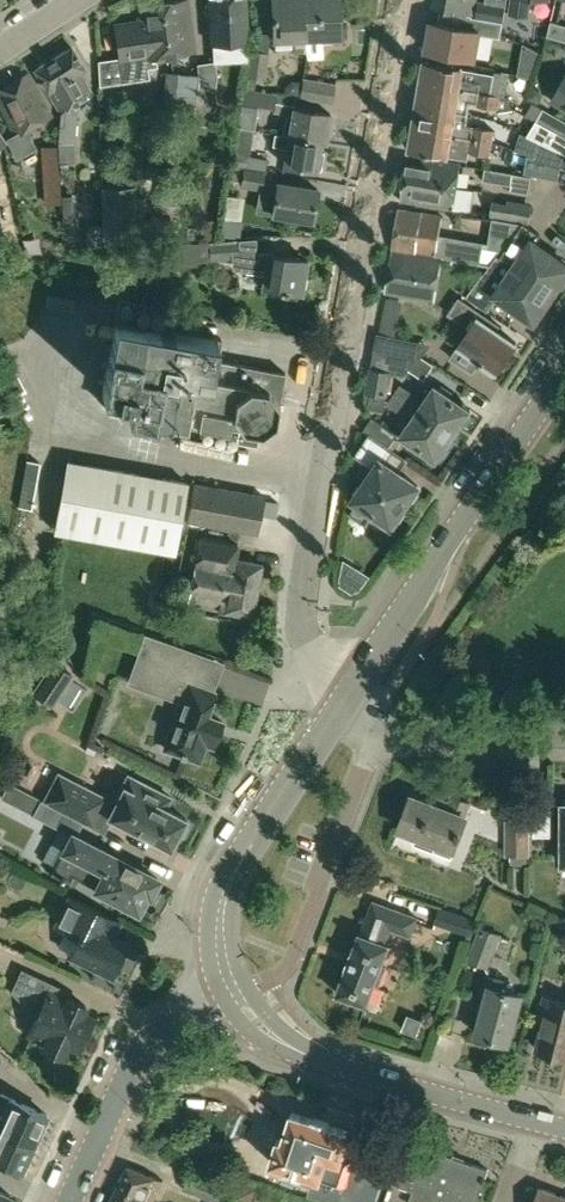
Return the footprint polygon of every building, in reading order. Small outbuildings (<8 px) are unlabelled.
[(156,56),(171,54),(162,0),(137,4),(139,19),(115,23),(119,49),(122,49),(123,54),(120,55),(123,74),(148,70),(147,67),(157,66),(156,56)] [(196,50),(188,0),(163,0),(162,0),(171,54),(196,50)] [(248,40),(246,0),(209,0),(211,42),(248,40)] [(304,0),(272,0),(273,19),(269,19),(270,38),(293,37),(294,50),(307,50),(306,36),(304,0)] [(340,29),(338,0),(304,0),(306,36),(321,36),(321,41),(343,40),(343,29),(340,29)] [(476,0),(435,0),(434,6),(474,13),(476,0)] [(513,11),(529,13),(531,0),(514,0),(513,11)] [(476,17),(488,19),(491,3),(478,1),(476,17)] [(431,21),(426,53),(474,62),(480,33),(498,37),(502,22),(488,19),(476,17),(473,16),(471,29),(431,21)] [(552,21),(548,35),(564,40),(564,24),(552,21)] [(60,110),(91,91),(79,71),(84,68),(71,46),(34,68),(60,110)] [(264,79),(268,54),(251,51),(247,76),(264,79)] [(425,60),(421,81),(491,92),(494,73),(462,68),(462,67),(425,60)] [(199,83),(194,123),(210,126),(218,74),(215,61),(198,63),(199,83)] [(50,114),(28,73),(0,88),(0,103),(15,134),(7,138),(16,156),(34,147),(27,134),(32,131),(29,126),(50,114)] [(182,73),(178,110),(194,112),(198,74),(182,73)] [(553,97),(564,103),(564,76),(553,97)] [(331,101),(334,83),(303,78),(300,96),(331,101)] [(497,107),(499,94),(491,92),(421,81),(417,104),(455,111),(456,109),(466,111),(468,102),(497,107)] [(277,94),(253,90),(245,88),(243,88),(241,104),(274,110),(277,95),(277,94)] [(443,134),(491,142),(493,127),(464,122),(466,116),(455,114),(455,111),(417,104),(416,108),(413,128),(443,134)] [(326,142),(330,113),(293,107),(292,114),(288,113),(282,132),(289,133),(289,134),(294,135),(321,140),(320,141),(326,142)] [(564,136),(564,119),(543,107),(536,119),(564,136)] [(536,119),(527,134),(564,152),(564,136),(536,119)] [(489,154),(491,142),(443,134),(413,128),(409,149),(448,156),(450,145),(461,147),(460,150),(489,154)] [(319,150),(320,141),(321,140),(294,135),(289,134),(289,135),(275,132),(273,144),(287,147),(284,163),(323,170),(326,152),(319,150)] [(527,134),(525,138),(539,145),(535,155),(561,166),(564,167),(564,152),(527,134)] [(59,145),(60,162),(76,161),(74,142),(59,143),(59,145)] [(59,145),(43,146),(48,206),(62,204),(60,183),(62,183),(60,162),(59,145)] [(245,167),(266,170),(268,159),(247,155),(245,167)] [(409,155),(405,176),(457,184),(461,164),(409,155)] [(561,166),(535,155),(533,160),(529,159),(526,171),(558,178),(561,166)] [(486,165),(484,179),(507,183),(506,191),(529,194),(532,173),(486,165)] [(263,188),(266,170),(245,167),(242,185),(263,188)] [(9,176),(0,178),(0,208),(7,244),(21,241),(9,176)] [(460,209),(462,202),(454,200),(457,184),(405,176),(401,199),(460,209)] [(313,219),(318,188),(277,181),(272,212),(313,219)] [(132,189),(103,189),(103,241),(133,241),(132,189)] [(248,215),(252,201),(235,196),(231,210),(248,215)] [(488,211),(501,213),(504,199),(490,197),(488,211)] [(442,215),(400,208),(393,245),(435,252),(435,255),(480,263),(484,242),(439,234),(442,215)] [(484,242),(480,263),(489,265),(494,259),(495,259),(496,260),(500,254),(512,237),(522,222),(493,217),(488,243),(484,242)] [(500,254),(553,292),(564,274),(564,261),(535,240),(540,232),(524,221),(522,222),(512,237),(500,254)] [(200,228),(199,241),(209,240),(215,240),(217,224),(201,222),(200,228)] [(301,290),(307,257),(268,250),(240,253),(238,238),(215,240),(209,240),(199,241),(169,243),(170,262),(212,259),(211,258),(232,256),(233,262),(238,261),(239,267),(265,271),(262,285),(287,290),(286,293),(298,296),(299,289),(301,290)] [(435,298),(442,257),(392,248),(386,289),(435,298)] [(500,254),(496,260),(495,259),(494,259),(489,265),(466,295),(487,309),(498,294),(534,318),(553,292),(500,254)] [(517,341),(496,327),(499,323),(458,296),(448,311),(470,326),(450,355),(472,370),(478,360),(496,372),(517,341)] [(278,422),(285,371),(218,358),(221,338),(115,317),(102,386),(110,387),(106,406),(237,430),(235,442),(257,446),(260,435),(278,422)] [(411,338),(378,332),(375,349),(408,355),(411,338)] [(417,357),(408,355),(375,349),(372,366),(390,369),(404,372),(417,357)] [(385,393),(390,369),(372,366),(367,390),(385,393)] [(400,384),(394,393),(452,433),(461,420),(463,422),(470,412),(467,411),(469,407),(449,394),(451,390),(442,384),(440,387),(435,384),(422,404),(417,401),(420,396),(400,384)] [(445,444),(452,433),(394,393),(389,402),(408,414),(410,410),(416,413),(402,434),(407,437),(405,440),(414,446),(416,443),(437,457),(439,454),(441,456),(448,445),(445,444)] [(418,484),(398,471),(406,459),(370,434),(357,454),(375,468),(355,498),(375,512),(372,516),(386,525),(389,521),(392,523),(395,518),(401,513),(402,507),(418,484)] [(174,552),(187,481),(68,458),(55,529),(174,552)] [(258,533),(265,496),(193,483),(186,520),(258,533)] [(39,528),(38,504),(28,504),(29,529),(39,528)] [(252,616),(262,565),(234,560),(237,545),(198,538),(186,604),(252,616)] [(149,689),(182,701),(165,748),(199,760),(205,743),(213,745),(222,720),(206,714),(214,691),(188,681),(198,653),(146,634),(139,652),(160,659),(149,689)] [(72,674),(54,663),(34,692),(52,704),(72,674)] [(81,685),(68,698),(79,709),(92,696),(81,685)] [(42,798),(66,810),(91,823),(92,821),(98,807),(108,812),(107,815),(109,816),(168,846),(167,846),(169,847),(170,846),(170,845),(175,834),(179,836),(186,822),(182,820),(183,818),(184,818),(185,816),(183,815),(183,816),(163,806),(168,797),(169,795),(167,794),(167,795),(128,774),(126,773),(125,775),(126,775),(116,794),(116,793),(115,795),(116,796),(113,801),(56,772),(42,798)] [(464,815),(469,802),(453,795),(448,808),(411,795),(399,826),(437,840),(434,850),(451,856),(467,816),(464,815)] [(58,826),(66,810),(42,798),(41,798),(33,813),(58,826)] [(530,856),(530,798),(506,798),(506,856),(530,856)] [(550,800),(533,800),(534,836),(551,836),(550,800)] [(148,893),(156,877),(71,832),(50,872),(68,882),(72,874),(136,907),(145,891),(148,893)] [(54,928),(76,938),(69,952),(111,973),(125,944),(110,937),(118,921),(92,909),(69,897),(54,928)] [(410,934),(417,916),(372,899),(361,932),(359,931),(337,991),(367,1002),(375,981),(379,983),(385,966),(381,964),(389,942),(385,941),(390,927),(410,934)] [(478,919),(440,907),(435,923),(473,936),(478,919)] [(487,964),(499,933),(482,926),(470,957),(487,964)] [(509,1042),(522,993),(500,987),(503,978),(487,974),(480,999),(485,1001),(476,1033),(509,1042)] [(36,976),(23,1002),(35,1014),(26,1033),(43,1042),(41,1047),(59,1057),(65,1045),(75,1050),(78,1045),(82,1047),(88,1036),(84,1034),(91,1018),(81,1013),(85,1006),(50,989),(52,984),(36,976)] [(538,1018),(544,1020),(537,1049),(564,1055),(564,1001),(544,996),(538,1018)] [(33,1145),(47,1113),(10,1096),(0,1118),(0,1123),(12,1129),(9,1134),(33,1145)] [(288,1166),(288,1167),(303,1172),(304,1171),(319,1176),(315,1189),(355,1201),(370,1201),(387,1148),(349,1136),(351,1130),(330,1123),(330,1121),(314,1116),(314,1118),(293,1111),(283,1140),(278,1138),(270,1160),(288,1166)] [(33,1145),(9,1134),(12,1129),(0,1123),(0,1158),(22,1169),(33,1145)] [(478,1165),(429,1148),(432,1139),(413,1132),(394,1184),(412,1190),(409,1198),(420,1201),(476,1201),(488,1169),(478,1165)] [(132,1166),(127,1164),(110,1201),(153,1201),(164,1179),(132,1166)] [(539,1185),(533,1201),(564,1201),(564,1195),(539,1185)] [(11,1194),(0,1189),(0,1201),(7,1201),(11,1194)]
